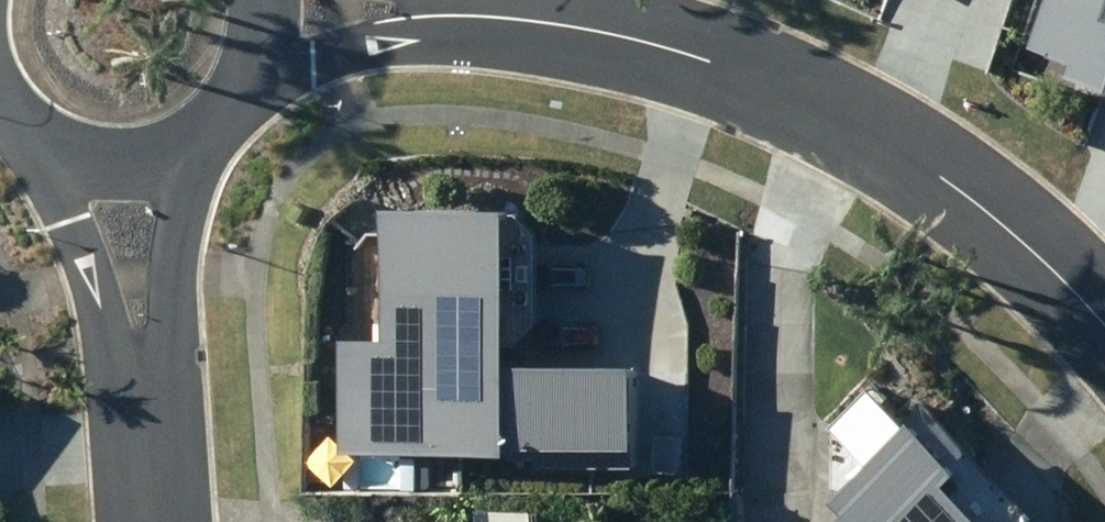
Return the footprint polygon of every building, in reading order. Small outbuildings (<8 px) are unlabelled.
[(1026,52),(1066,66),(1062,77),(1104,92),(1104,0),(1044,0),(1026,52)] [(504,442),(627,449),(632,363),(505,356),(511,208),(387,201),(384,248),(374,248),(372,273),(383,274),(379,339),(343,337),(337,451),(392,455),(392,449),(504,456),(504,442)] [(824,521),(992,521),(952,476),(956,472),(912,422),(844,481),(856,494),(824,521)] [(617,515),(483,510),(483,521),(616,521),(617,515)]
